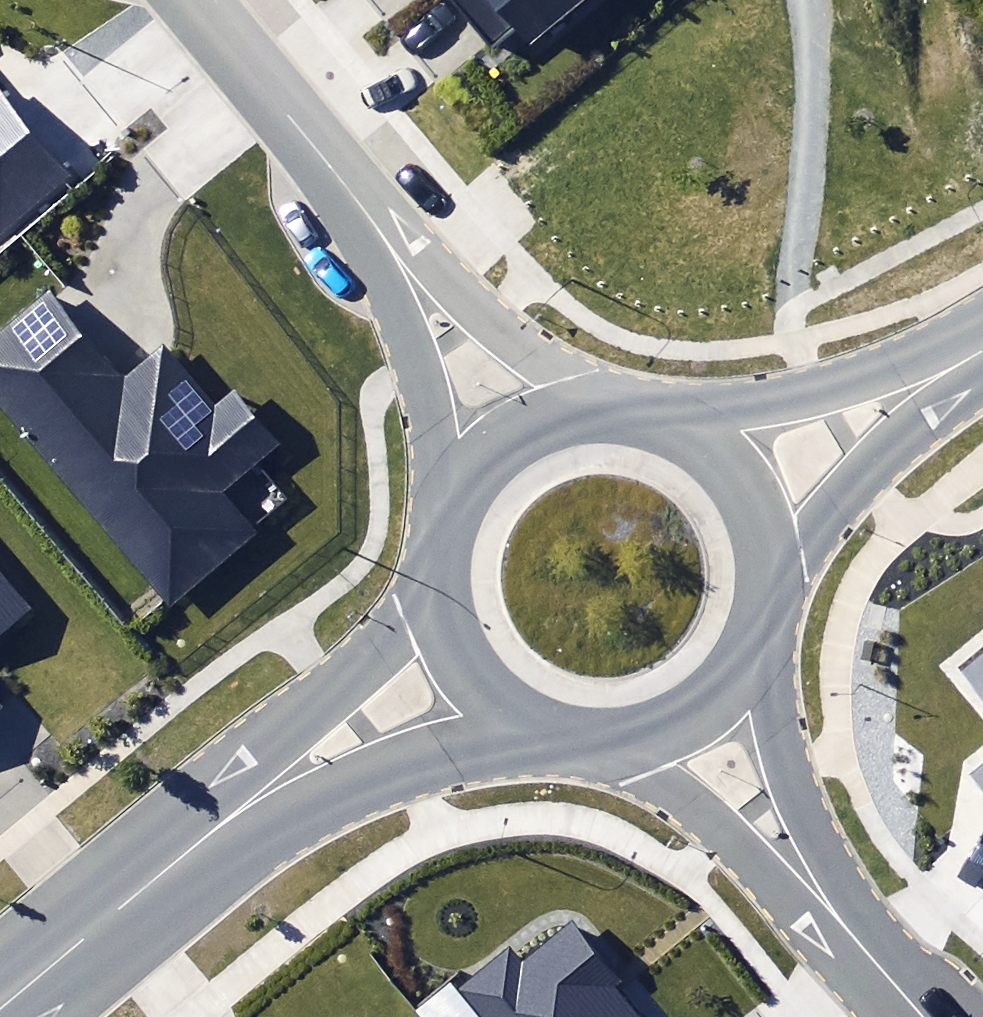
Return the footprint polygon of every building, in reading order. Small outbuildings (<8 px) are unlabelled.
[(530,51),(590,0),(455,0),(494,46),(513,30),(530,51)] [(80,175),(1,79),(0,80),(0,241),(80,175)] [(257,532),(224,493),(285,444),(235,384),(211,405),(167,353),(163,348),(121,383),(49,297),(0,337),(0,400),(170,604),(257,532)] [(30,607),(0,572),(0,633),(30,607)] [(964,670),(982,694),(982,654),(964,670)] [(982,789),(982,763),(970,773),(982,789)] [(617,989),(625,982),(573,919),(522,962),(508,946),(456,989),(479,1016),(641,1016),(617,989)]
